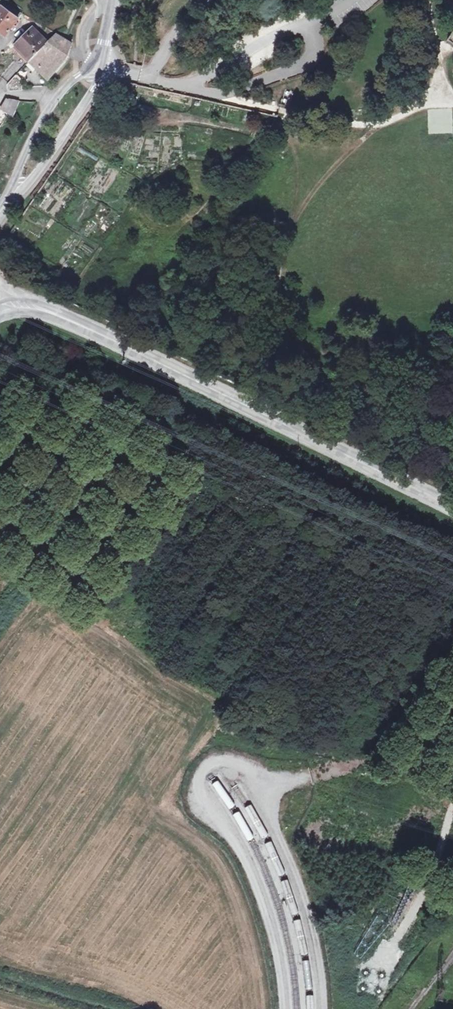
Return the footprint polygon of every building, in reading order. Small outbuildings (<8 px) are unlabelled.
[(21,12),(5,3),(2,7),(17,18),(21,12)] [(19,19),(17,18),(2,7),(0,10),(0,31),(6,36),(19,19)] [(29,61),(41,49),(48,42),(33,28),(15,47),(29,61)] [(49,80),(68,58),(72,43),(57,34),(48,42),(41,49),(44,52),(46,50),(51,54),(37,68),(49,80)] [(37,68),(51,54),(46,50),(44,52),(41,49),(29,61),(37,68)] [(14,116),(19,102),(9,101),(7,102),(6,102),(1,109),(14,116)]
